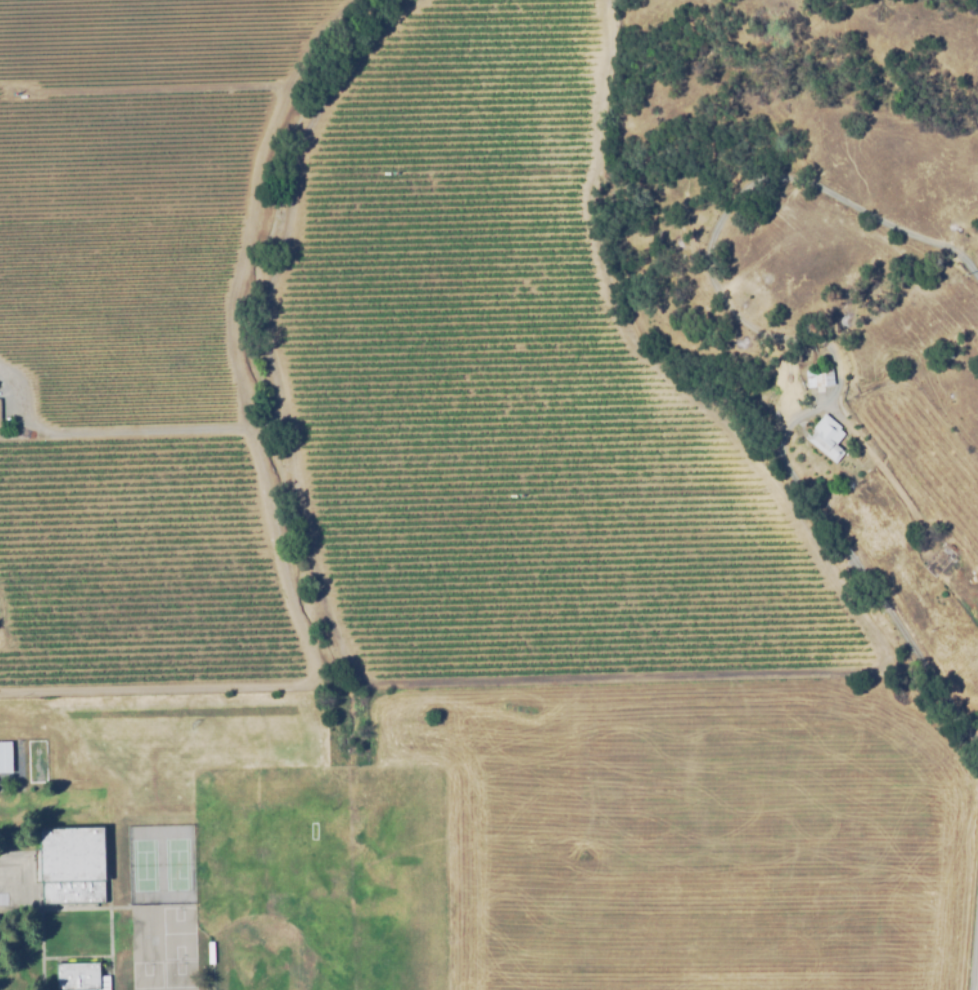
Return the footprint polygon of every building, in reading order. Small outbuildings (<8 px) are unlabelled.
[(807,389),(806,372),(832,371),(833,387),(807,389)] [(836,465),(807,442),(815,432),(812,429),(823,416),(843,431),(833,445),(844,454),(836,465)] [(935,581),(924,571),(950,543),(961,553),(935,581)] [(13,774),(0,774),(0,744),(12,744),(13,774)] [(43,906),(42,885),(36,885),(35,850),(41,850),(41,831),(103,829),(105,904),(43,906)] [(112,978),(112,989),(59,989),(58,966),(100,965),(100,978),(112,978)]
